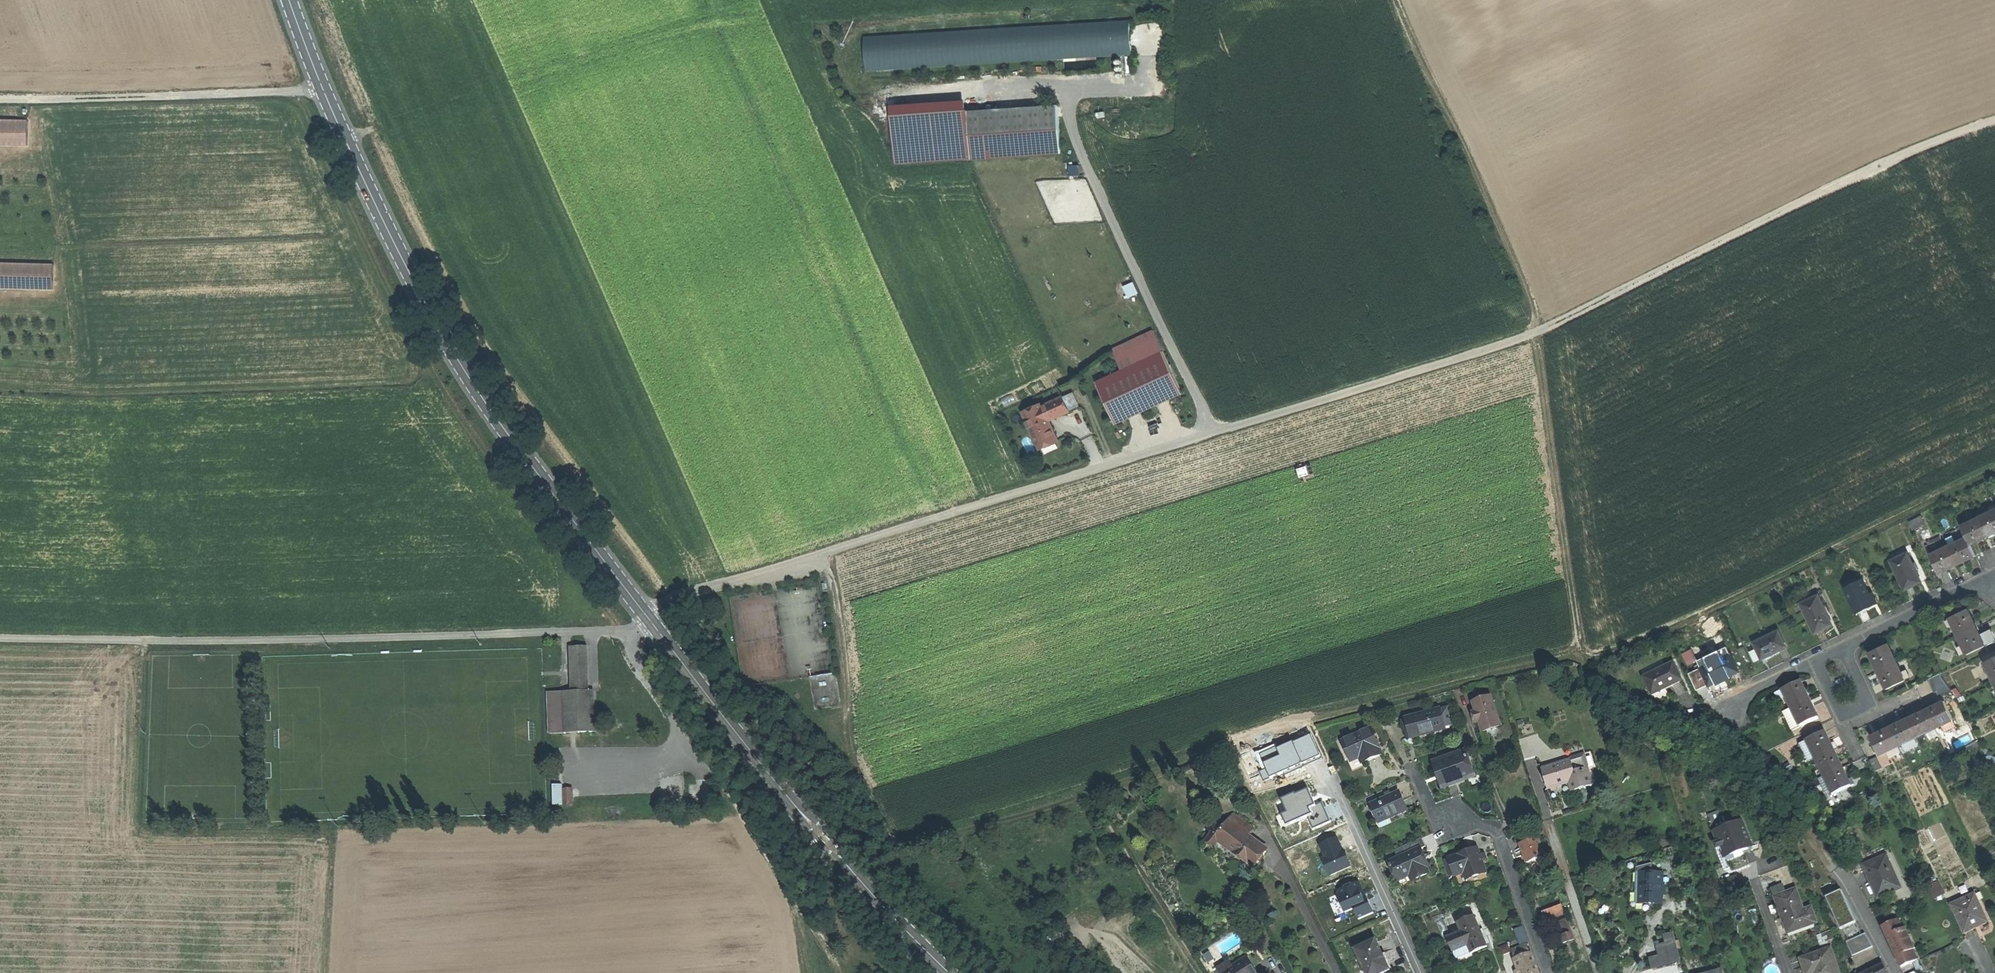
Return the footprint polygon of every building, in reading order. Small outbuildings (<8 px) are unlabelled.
[(864,73),(1131,55),(1130,22),(863,39),(864,73)] [(972,161),(1060,155),(1057,108),(969,114),(972,161)] [(31,120),(0,119),(0,145),(30,145),(31,120)] [(0,262),(0,285),(55,287),(56,264),(0,262)] [(1131,282),(1123,286),(1128,297),(1136,293),(1131,282)] [(1121,371),(1163,352),(1153,331),(1112,350),(1121,371)] [(1163,352),(1121,371),(1095,383),(1114,425),(1182,394),(1163,352)] [(1062,398),(1047,405),(1054,419),(1068,413),(1062,398)] [(1054,419),(1047,405),(1042,407),(1048,422),(1054,419)] [(1042,407),(1041,406),(1022,414),(1037,447),(1056,439),(1048,422),(1042,407)] [(1056,439),(1037,447),(1039,451),(1058,442),(1056,439)] [(1982,518),(1990,535),(1994,533),(1994,512),(1982,518)] [(1927,524),(1924,516),(1911,522),(1914,530),(1927,524)] [(1981,540),(1990,535),(1982,518),(1964,527),(1964,528),(1969,537),(1972,544),(1981,540)] [(1946,537),(1950,546),(1969,537),(1964,528),(1946,537)] [(1950,546),(1946,537),(1927,546),(1931,555),(1950,546)] [(1950,546),(1959,564),(1969,559),(1977,555),(1972,544),(1969,537),(1950,546)] [(1950,546),(1931,555),(1940,573),(1950,569),(1959,564),(1950,546)] [(1913,563),(1908,552),(1892,560),(1906,590),(1913,586),(1922,582),(1917,570),(1913,563)] [(1875,604),(1863,579),(1846,587),(1858,612),(1868,608),(1875,604)] [(1801,603),(1816,633),(1824,629),(1833,625),(1819,595),(1801,603)] [(1960,612),(1951,616),(1960,636),(1978,627),(1969,608),(1960,612)] [(1978,627),(1960,636),(1965,645),(1968,651),(1969,654),(1987,646),(1981,634),(1978,627)] [(1788,647),(1779,629),(1754,641),(1757,648),(1751,651),(1756,661),(1762,658),(1763,659),(1775,653),(1788,647)] [(1987,646),(1994,642),(1994,631),(1994,629),(1981,634),(1987,646)] [(1724,639),(1695,653),(1699,660),(1728,646),(1724,639)] [(1876,662),(1880,671),(1898,662),(1889,644),(1871,652),(1876,662)] [(581,646),(565,646),(566,691),(566,705),(573,705),(573,731),(589,731),(588,690),(583,690),(581,646)] [(1739,670),(1728,646),(1699,660),(1710,684),(1718,680),(1724,677),(1728,675),(1739,670)] [(1691,650),(1684,653),(1690,665),(1697,662),(1691,650)] [(1682,679),(1674,662),(1644,676),(1653,694),(1655,692),(1657,696),(1661,698),(1669,694),(1666,687),(1674,684),(1682,679)] [(1898,662),(1880,671),(1884,680),(1888,689),(1907,680),(1898,662)] [(1928,678),(1937,697),(1951,690),(1942,671),(1928,678)] [(1791,708),(1810,699),(1806,691),(1801,682),(1783,690),(1786,697),(1791,708)] [(1786,697),(1783,690),(1775,694),(1779,701),(1786,697)] [(566,705),(566,691),(543,692),(544,732),(573,731),(573,705),(566,705)] [(1473,714),(1476,724),(1480,723),(1483,732),(1490,729),(1502,725),(1492,698),(1474,704),(1476,713),(1473,714)] [(1800,727),(1819,719),(1814,708),(1810,699),(1791,708),(1800,727)] [(1936,707),(1928,710),(1937,729),(1944,725),(1955,720),(1946,702),(1936,707)] [(1449,708),(1441,710),(1446,728),(1453,726),(1449,708)] [(1791,708),(1783,712),(1792,731),(1800,727),(1791,708)] [(1409,726),(1412,738),(1418,737),(1446,730),(1446,728),(1441,710),(1410,717),(1412,725),(1409,726)] [(1919,714),(1909,719),(1918,737),(1937,729),(1928,710),(1919,714)] [(1901,723),(1891,728),(1900,746),(1918,737),(1909,719),(1901,723)] [(1958,727),(1955,720),(1944,725),(1947,733),(1958,727)] [(1824,732),(1821,726),(1804,733),(1807,739),(1824,732)] [(1900,746),(1891,728),(1882,732),(1873,736),(1881,755),(1888,751),(1900,746)] [(1371,729),(1343,741),(1352,761),(1364,756),(1365,760),(1375,756),(1382,753),(1371,729)] [(1815,759),(1834,750),(1831,744),(1829,738),(1825,731),(1824,732),(1807,739),(1806,740),(1815,759)] [(1319,756),(1311,737),(1294,744),(1303,763),(1319,756)] [(1809,762),(1815,759),(1806,740),(1800,743),(1809,762)] [(1303,763),(1294,744),(1278,751),(1281,757),(1265,765),(1270,778),(1303,763)] [(1902,751),(1900,746),(1888,751),(1891,754),(1896,754),(1902,751)] [(1815,759),(1824,777),(1843,768),(1839,760),(1834,750),(1815,759)] [(1467,751),(1435,762),(1438,773),(1442,772),(1447,787),(1464,782),(1476,778),(1467,751)] [(1584,758),(1572,761),(1573,763),(1582,761),(1584,771),(1589,770),(1586,759),(1585,758),(1584,758)] [(1877,758),(1870,761),(1875,773),(1882,769),(1877,758)] [(1572,761),(1544,769),(1549,789),(1558,786),(1572,782),(1578,781),(1573,763),(1572,761)] [(1573,763),(1578,781),(1572,782),(1575,792),(1593,787),(1594,787),(1589,770),(1584,771),(1582,761),(1573,763)] [(1831,792),(1833,795),(1851,786),(1849,781),(1846,775),(1843,768),(1824,777),(1825,780),(1831,792)] [(1825,780),(1821,782),(1827,794),(1831,792),(1825,780)] [(562,804),(561,784),(553,785),(553,804),(562,804)] [(1295,792),(1281,799),(1287,812),(1282,815),(1287,825),(1306,816),(1312,813),(1310,808),(1315,805),(1308,790),(1296,795),(1295,792)] [(1399,793),(1372,805),(1379,821),(1388,816),(1390,819),(1407,811),(1404,804),(1399,793)] [(1312,813),(1306,816),(1312,829),(1330,821),(1321,802),(1315,805),(1310,808),(1312,813)] [(1267,851),(1247,837),(1253,829),(1251,827),(1234,815),(1228,823),(1227,823),(1221,832),(1217,836),(1217,837),(1220,840),(1256,866),(1262,858),(1267,851)] [(1712,825),(1715,833),(1726,829),(1722,820),(1712,825)] [(1715,833),(1725,858),(1743,851),(1753,846),(1743,821),(1726,829),(1715,833)] [(1221,832),(1212,825),(1209,823),(1208,825),(1205,830),(1211,835),(1213,833),(1217,836),(1221,832)] [(1213,833),(1211,835),(1206,842),(1214,849),(1220,840),(1217,837),(1217,836),(1213,833)] [(1350,867),(1337,837),(1319,844),(1323,855),(1319,857),(1328,877),(1350,867)] [(1395,851),(1399,859),(1421,849),(1426,847),(1423,839),(1395,851)] [(1539,839),(1521,845),(1524,855),(1528,864),(1546,858),(1539,839)] [(1479,848),(1448,859),(1449,861),(1455,877),(1455,878),(1465,875),(1467,880),(1488,873),(1483,859),(1479,848)] [(1399,859),(1390,863),(1398,881),(1401,880),(1404,885),(1429,874),(1423,859),(1425,859),(1423,854),(1421,849),(1399,859)] [(1860,859),(1863,865),(1874,860),(1871,854),(1860,859)] [(1874,860),(1863,865),(1870,881),(1877,898),(1901,888),(1886,854),(1874,860)] [(1432,873),(1425,859),(1423,859),(1429,874),(1432,873)] [(1455,877),(1449,861),(1446,862),(1452,878),(1455,877)] [(1664,871),(1639,870),(1637,903),(1662,904),(1664,871)] [(1732,887),(1739,885),(1736,877),(1720,883),(1723,891),(1732,887)] [(1928,885),(1933,898),(1946,893),(1940,880),(1928,885)] [(1366,904),(1357,882),(1335,891),(1344,913),(1366,904)] [(1739,885),(1732,887),(1735,896),(1745,892),(1741,884),(1739,885)] [(1840,888),(1825,895),(1840,929),(1855,922),(1840,888)] [(1782,916),(1788,933),(1794,931),(1801,929),(1816,924),(1811,909),(1804,911),(1796,890),(1776,897),(1782,916)] [(1975,894),(1951,904),(1964,933),(1977,928),(1988,923),(1975,894)] [(1370,906),(1355,912),(1358,920),(1373,914),(1370,906)] [(1543,913),(1546,921),(1565,914),(1562,906),(1543,913)] [(1889,909),(1894,921),(1901,917),(1896,906),(1889,909)] [(1488,948),(1475,917),(1457,924),(1461,933),(1447,939),(1458,966),(1475,959),(1473,955),(1478,953),(1488,948)] [(1901,917),(1894,921),(1899,931),(1906,927),(1901,917)] [(1565,936),(1560,938),(1563,945),(1575,941),(1568,920),(1560,922),(1565,936)] [(1899,931),(1894,921),(1882,926),(1887,937),(1892,947),(1911,938),(1906,927),(1899,931)] [(1865,931),(1846,940),(1852,955),(1872,946),(1865,931)] [(1911,938),(1892,947),(1896,957),(1901,967),(1913,961),(1908,952),(1916,948),(1912,941),(1911,938)] [(1391,971),(1377,940),(1355,950),(1366,972),(1385,972),(1391,971)] [(1683,962),(1677,941),(1647,950),(1653,971),(1683,962)] [(1512,950),(1516,959),(1530,953),(1527,945),(1512,950)] [(1801,959),(1804,969),(1806,972),(1839,972),(1831,948),(1801,959)] [(1908,952),(1913,961),(1920,958),(1916,948),(1908,952)] [(1520,971),(1536,965),(1531,953),(1530,953),(1516,959),(1520,971)] [(1247,958),(1229,970),(1223,972),(1257,972),(1247,958)] [(1919,972),(1927,972),(1923,964),(1921,960),(1920,958),(1913,961),(1919,972)] [(1886,971),(1883,964),(1863,972),(1886,972),(1886,971)] [(1229,970),(1226,965),(1217,970),(1219,972),(1223,972),(1229,970)] [(1536,965),(1520,971),(1521,972),(1539,972),(1536,965)]
